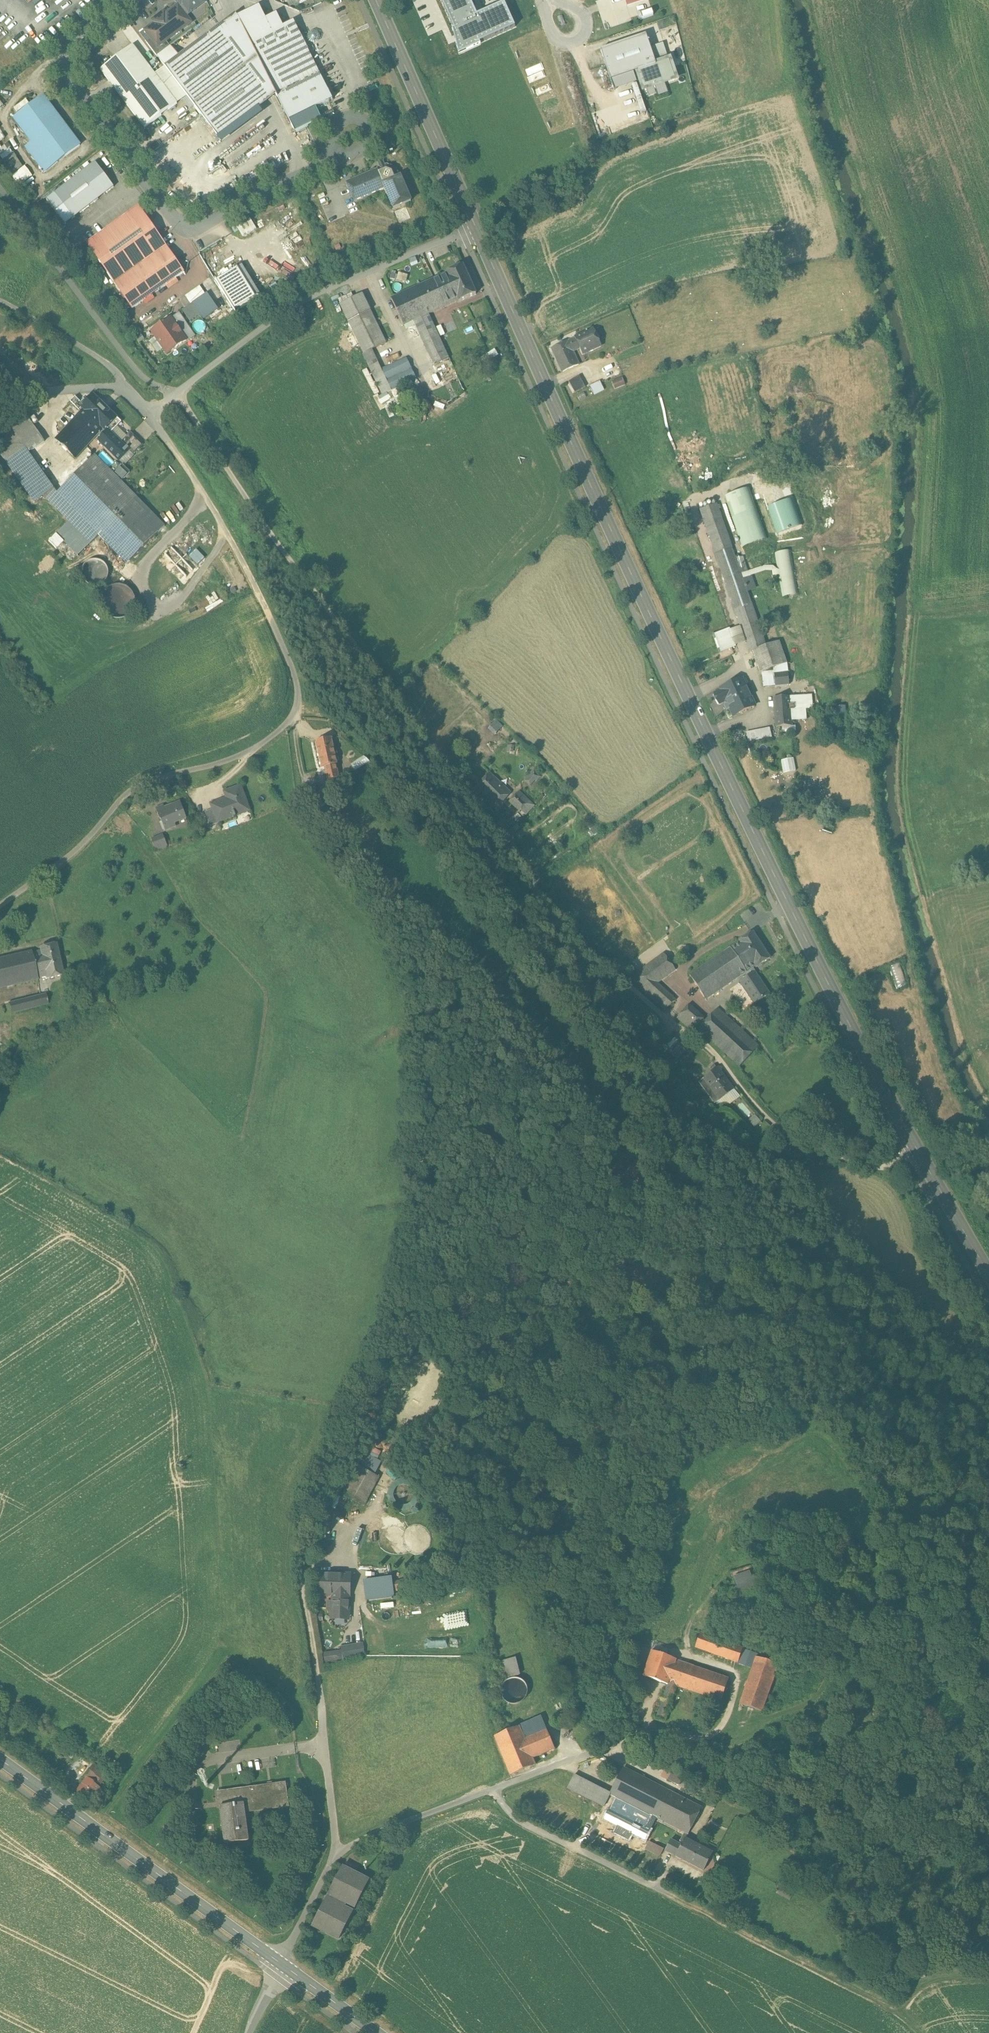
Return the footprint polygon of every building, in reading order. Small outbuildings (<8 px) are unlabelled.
[(178,2),(179,1),(181,4),(179,5),(186,15),(203,2),(201,0),(176,0),(178,2)] [(452,29),(457,56),(519,27),(506,0),(502,0),(479,10),(474,0),(439,0),(452,29)] [(650,10),(648,3),(639,6),(643,19),(656,14),(654,9),(650,10)] [(178,5),(166,14),(165,12),(153,22),(154,23),(145,30),(148,35),(158,48),(192,22),(186,15),(179,5),(178,5)] [(294,21),(283,26),(277,13),(266,19),(260,6),(238,17),(241,22),(240,23),(277,95),(278,97),(290,121),(333,99),(294,21)] [(241,24),(223,33),(218,27),(179,57),(171,46),(157,56),(219,138),(277,95),(241,24)] [(169,41),(173,46),(183,39),(182,38),(192,31),(188,27),(169,41)] [(158,48),(148,35),(144,39),(153,52),(158,48)] [(646,35),(601,50),(611,80),(634,73),(657,65),(646,35)] [(155,74),(133,45),(101,69),(145,128),(177,103),(186,96),(164,67),(155,74)] [(634,73),(611,80),(615,90),(637,83),(634,73)] [(80,145),(44,96),(14,118),(51,167),(80,145)] [(383,161),(378,163),(379,167),(377,168),(378,170),(376,171),(372,173),(372,172),(368,174),(365,176),(365,175),(354,180),(350,182),(347,183),(355,200),(385,188),(394,208),(411,201),(411,199),(410,199),(408,194),(407,191),(405,186),(404,183),(401,178),(402,178),(401,176),(400,177),(396,167),(387,164),(385,164),(383,161)] [(95,162),(55,193),(73,217),(114,186),(95,162)] [(24,163),(12,174),(20,183),(32,172),(24,163)] [(139,206),(87,242),(115,282),(167,247),(139,206)] [(249,217),(236,225),(242,236),(255,228),(249,217)] [(167,247),(115,282),(132,308),(184,272),(185,275),(186,274),(184,272),(167,247)] [(243,265),(217,281),(234,310),(260,294),(243,265)] [(446,274),(459,301),(459,302),(476,294),(463,265),(446,273),(446,274)] [(459,301),(446,274),(431,281),(443,308),(459,301)] [(431,281),(392,300),(404,326),(414,322),(429,314),(443,308),(431,281)] [(141,319),(162,305),(155,294),(134,308),(141,319)] [(386,343),(363,294),(341,305),(364,354),(373,350),(386,343)] [(193,303),(183,309),(192,321),(202,315),(193,303)] [(449,359),(429,314),(414,322),(434,366),(449,359)] [(171,318),(152,331),(168,353),(186,340),(171,318)] [(593,330),(575,338),(580,349),(583,354),(600,346),(593,330)] [(575,338),(551,348),(562,372),(579,365),(573,352),(580,349),(575,338)] [(382,369),(373,350),(364,354),(363,354),(383,395),(392,391),(382,369)] [(407,358),(382,369),(392,391),(417,379),(407,358)] [(580,376),(569,382),(575,393),(586,387),(580,376)] [(615,387),(625,384),(623,378),(613,381),(615,387)] [(600,381),(590,386),(594,395),(605,390),(600,381)] [(84,405),(80,408),(82,410),(81,411),(55,437),(75,457),(99,432),(102,435),(109,429),(107,427),(117,417),(94,395),(84,405)] [(75,396),(70,400),(81,411),(82,410),(80,408),(84,405),(75,396)] [(29,418),(25,411),(0,428),(0,438),(29,418)] [(122,422),(117,417),(107,427),(109,429),(111,432),(122,422)] [(4,457),(23,444),(40,432),(29,418),(0,438),(0,452),(4,457)] [(111,432),(109,429),(102,435),(98,440),(119,461),(130,450),(121,441),(111,432)] [(144,444),(131,431),(121,441),(130,450),(133,454),(144,444)] [(23,444),(28,450),(45,439),(40,432),(23,444)] [(23,444),(4,457),(33,500),(42,493),(53,485),(28,450),(23,444)] [(137,497),(95,454),(63,485),(105,528),(130,503),(137,497)] [(118,462),(112,467),(119,474),(125,469),(118,462)] [(105,528),(63,485),(57,491),(53,485),(42,493),(69,520),(90,542),(99,534),(102,531),(105,528)] [(727,495),(741,547),(766,540),(752,488),(727,495)] [(165,525),(137,497),(130,503),(158,532),(165,525)] [(158,532),(130,503),(105,528),(102,531),(130,559),(158,532)] [(732,547),(717,504),(700,510),(715,553),(732,547)] [(79,554),(90,542),(69,520),(57,532),(79,554)] [(130,559),(102,531),(99,534),(127,562),(130,559)] [(743,578),(732,547),(715,553),(735,609),(752,604),(747,590),(743,578)] [(791,551),(775,554),(782,594),(798,592),(791,551)] [(103,561),(95,558),(86,561),(82,569),(83,578),(90,584),(100,584),(107,578),(108,569),(103,561)] [(752,575),(743,578),(747,590),(756,587),(752,575)] [(128,586),(118,583),(108,587),(102,596),(103,606),(109,614),(119,617),(129,613),(135,605),(134,594),(128,586)] [(752,604),(735,609),(749,652),(753,651),(766,646),(752,604)] [(735,647),(729,628),(713,633),(720,652),(735,647)] [(766,646),(753,651),(760,672),(774,668),(787,663),(779,641),(766,646)] [(738,652),(733,655),(735,661),(741,659),(738,652)] [(788,672),(787,663),(774,668),(775,671),(775,674),(788,672)] [(788,672),(775,674),(775,671),(762,673),(763,688),(789,684),(788,672)] [(743,678),(721,689),(721,690),(716,692),(715,695),(718,703),(721,704),(727,701),(734,716),(755,706),(748,691),(751,690),(747,683),(745,684),(743,678)] [(812,694),(774,697),(775,718),(777,727),(782,726),(792,726),(792,720),(806,718),(806,708),(813,707),(812,694)] [(845,706),(837,707),(837,716),(846,715),(845,706)] [(770,728),(747,732),(749,742),(772,738),(770,728)] [(332,737),(316,740),(322,767),(324,766),(327,780),(339,777),(336,763),(337,763),(332,737)] [(356,768),(369,759),(364,754),(352,762),(356,768)] [(782,760),(784,772),(795,770),(794,758),(782,760)] [(511,790),(490,769),(474,785),(495,806),(506,795),(511,790)] [(341,781),(326,784),(328,792),(342,789),(341,781)] [(326,782),(319,784),(321,794),(328,792),(326,784),(326,782)] [(316,785),(308,787),(311,798),(319,796),(318,795),(316,785)] [(241,787),(224,793),(227,800),(213,805),(216,813),(220,824),(237,818),(235,813),(247,809),(243,797),(245,797),(241,787)] [(520,790),(517,792),(528,803),(530,800),(520,790)] [(509,800),(520,810),(528,803),(517,792),(509,800)] [(146,799),(136,794),(133,800),(143,805),(146,799)] [(180,802),(165,808),(164,806),(157,809),(161,819),(161,820),(161,822),(162,821),(166,829),(176,825),(174,822),(186,818),(180,802)] [(216,813),(207,816),(211,827),(220,824),(216,813)] [(164,835),(152,840),(156,850),(168,845),(164,835)] [(770,957),(753,931),(739,940),(755,965),(756,966),(770,957)] [(40,946),(0,956),(7,981),(44,971),(45,974),(65,969),(57,938),(39,942),(40,946)] [(739,940),(690,972),(706,997),(755,965),(739,940)] [(679,994),(661,977),(678,964),(667,948),(633,971),(667,1004),(679,994)] [(890,965),(896,986),(906,982),(899,962),(890,965)] [(770,992),(755,970),(740,980),(754,1003),(770,992)] [(47,990),(9,998),(12,1009),(49,1000),(47,990)] [(690,1001),(677,1013),(692,1028),(704,1016),(690,1001)] [(759,1043),(718,1005),(698,1026),(739,1064),(759,1043)] [(678,1038),(669,1046),(677,1055),(686,1047),(678,1038)] [(718,1066),(703,1076),(719,1098),(734,1088),(718,1066)] [(715,1102),(719,1098),(703,1076),(699,1079),(715,1102)] [(734,1088),(719,1098),(721,1101),(730,1103),(740,1096),(734,1088)] [(379,1477),(358,1465),(342,1494),(364,1505),(379,1477)] [(751,1568),(730,1575),(736,1590),(728,1593),(739,1623),(751,1618),(754,1616),(756,1608),(758,1600),(758,1591),(756,1583),(751,1568)] [(350,1574),(318,1573),(317,1594),(333,1595),(332,1616),(348,1617),(350,1574)] [(388,1580),(364,1583),(366,1594),(374,1593),(375,1597),(391,1595),(388,1580)] [(439,1616),(440,1628),(464,1625),(462,1613),(439,1616)] [(353,1617),(343,1622),(353,1641),(359,1637),(356,1631),(360,1630),(353,1617)] [(779,1665),(757,1657),(757,1654),(743,1649),(743,1648),(701,1633),(695,1648),(737,1662),(752,1668),(740,1704),(762,1712),(779,1665)] [(671,1650),(655,1644),(652,1652),(668,1657),(671,1650)] [(356,1656),(355,1649),(355,1647),(343,1648),(343,1650),(325,1653),(326,1662),(346,1659),(345,1657),(356,1656)] [(668,1657),(652,1652),(644,1676),(668,1685),(669,1683),(676,1660),(668,1657)] [(520,1675),(516,1658),(498,1663),(502,1679),(520,1675)] [(729,1678),(676,1660),(669,1683),(677,1686),(721,1701),(729,1678)] [(525,1696),(526,1690),(525,1685),(522,1681),(517,1678),(512,1677),(507,1678),(503,1681),(500,1686),(499,1691),(500,1696),(503,1700),(507,1703),(513,1704),(518,1703),(522,1700),(525,1696)] [(668,1685),(656,1719),(665,1721),(677,1686),(669,1683),(668,1685)] [(541,1715),(519,1724),(533,1758),(555,1749),(541,1715)] [(519,1724),(493,1735),(510,1772),(534,1762),(533,1758),(519,1724)] [(103,1770),(93,1763),(84,1776),(87,1778),(87,1777),(94,1782),(103,1770)] [(670,1791),(624,1768),(612,1793),(611,1795),(616,1798),(657,1818),(670,1791)] [(94,1782),(94,1783),(99,1787),(99,1786),(100,1786),(108,1774),(103,1770),(94,1782)] [(685,1776),(673,1770),(668,1780),(679,1786),(685,1776)] [(612,1793),(575,1775),(568,1788),(605,1807),(611,1795),(612,1793)] [(94,1782),(87,1777),(87,1778),(77,1792),(89,1801),(100,1787),(100,1786),(99,1786),(99,1787),(94,1783),(94,1782)] [(285,1783),(227,1791),(229,1800),(229,1805),(244,1803),(245,1812),(288,1806),(285,1783)] [(702,1807),(670,1791),(657,1818),(689,1835),(702,1807)] [(657,1818),(616,1798),(605,1819),(618,1826),(615,1833),(628,1839),(628,1840),(660,1856),(664,1849),(649,1841),(651,1838),(648,1836),(657,1818)] [(244,1803),(229,1805),(229,1800),(222,1801),(222,1806),(221,1806),(226,1844),(249,1841),(245,1812),(244,1803)] [(714,1852),(686,1837),(682,1844),(677,1854),(704,1869),(714,1852)] [(682,1844),(671,1838),(666,1848),(677,1854),(682,1844)] [(249,1841),(226,1844),(227,1849),(250,1846),(249,1841)] [(343,1868),(313,1926),(339,1939),(369,1881),(343,1868)] [(793,1894),(781,1887),(778,1894),(790,1900),(793,1894)]
